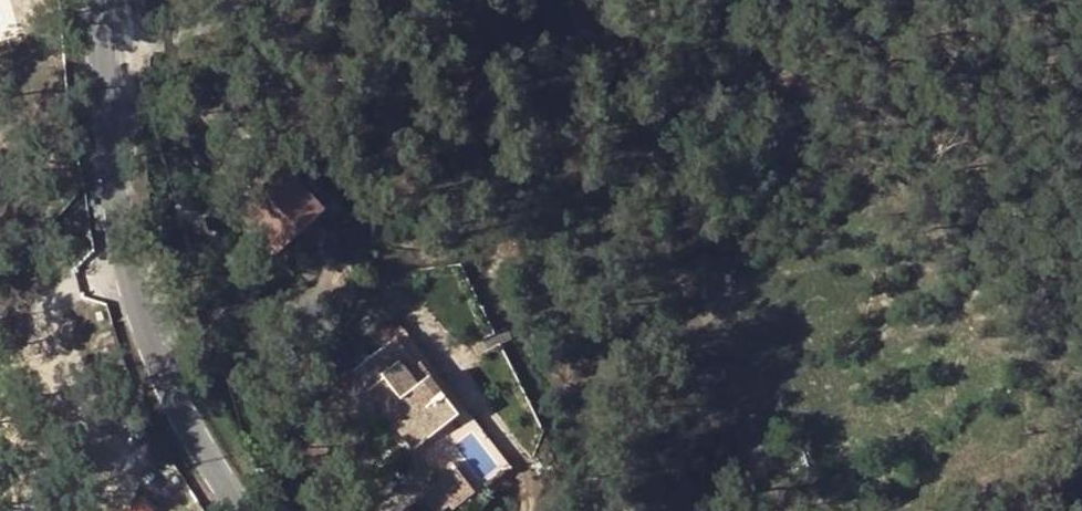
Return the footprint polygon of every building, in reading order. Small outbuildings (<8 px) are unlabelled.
[(258,182),(263,188),(284,167),(279,162),(258,182)] [(256,195),(242,207),(282,250),(324,210),(284,167),(263,188),(256,195)] [(282,250),(242,207),(256,195),(250,189),(232,205),(278,254),(282,250)] [(406,332),(392,343),(423,384),(429,378),(458,416),(472,434),(498,467),(481,481),(486,487),(511,468),(486,437),(459,401),(406,332)] [(423,384),(392,343),(355,372),(367,388),(383,376),(401,400),(394,405),(408,422),(412,418),(429,438),(458,416),(429,378),(423,384)] [(414,450),(429,438),(412,418),(408,422),(394,405),(401,400),(383,376),(367,388),(414,450)] [(436,510),(440,510),(450,503),(454,506),(475,488),(453,461),(436,475),(439,480),(422,494),(436,510)] [(132,510),(154,510),(155,508),(139,499),(132,510)]
